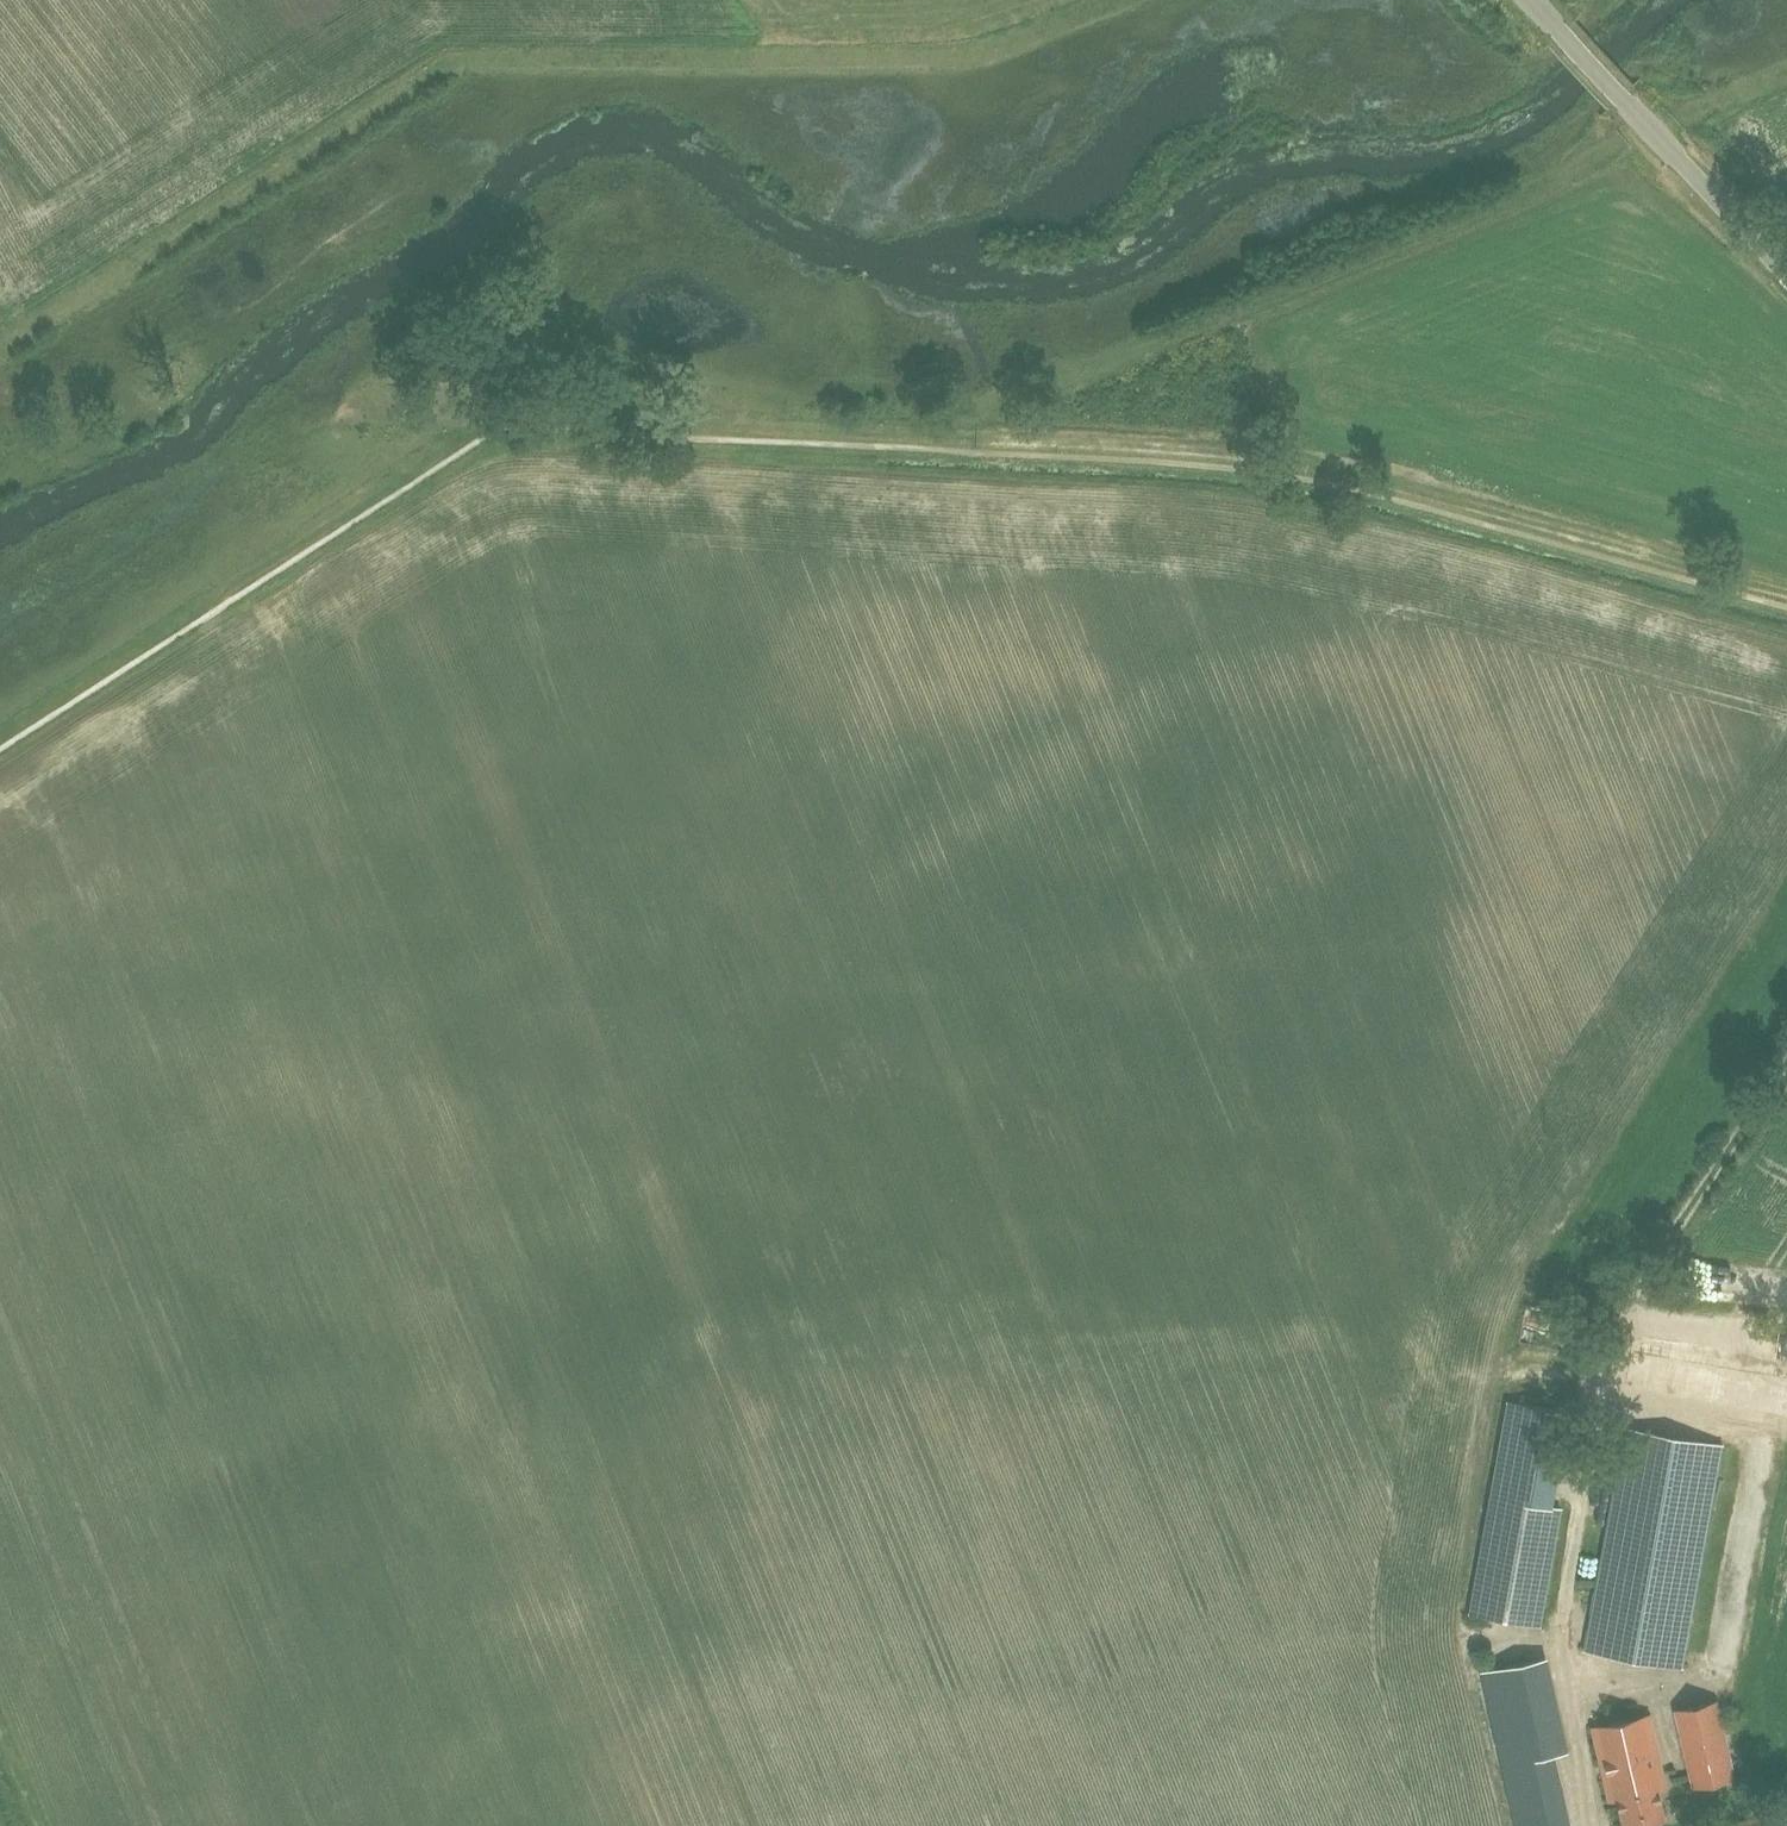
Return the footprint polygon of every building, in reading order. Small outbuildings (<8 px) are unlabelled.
[(1491,1497),(1551,1506),(1567,1407),(1506,1398),(1491,1497)] [(1723,1446),(1625,1428),(1588,1634),(1585,1650),(1683,1668),(1686,1650),(1723,1446)] [(1471,1613),(1540,1625),(1560,1509),(1551,1506),(1491,1497),(1471,1613)] [(1568,1751),(1546,1655),(1478,1670),(1502,1766),(1553,1755),(1568,1751)] [(1736,1778),(1718,1700),(1674,1710),(1691,1787),(1736,1778)] [(1647,1716),(1595,1728),(1612,1799),(1617,1798),(1624,1825),(1636,1825),(1665,1819),(1658,1789),(1664,1787),(1647,1716)] [(1502,1766),(1515,1825),(1569,1825),(1553,1755),(1502,1766)]
